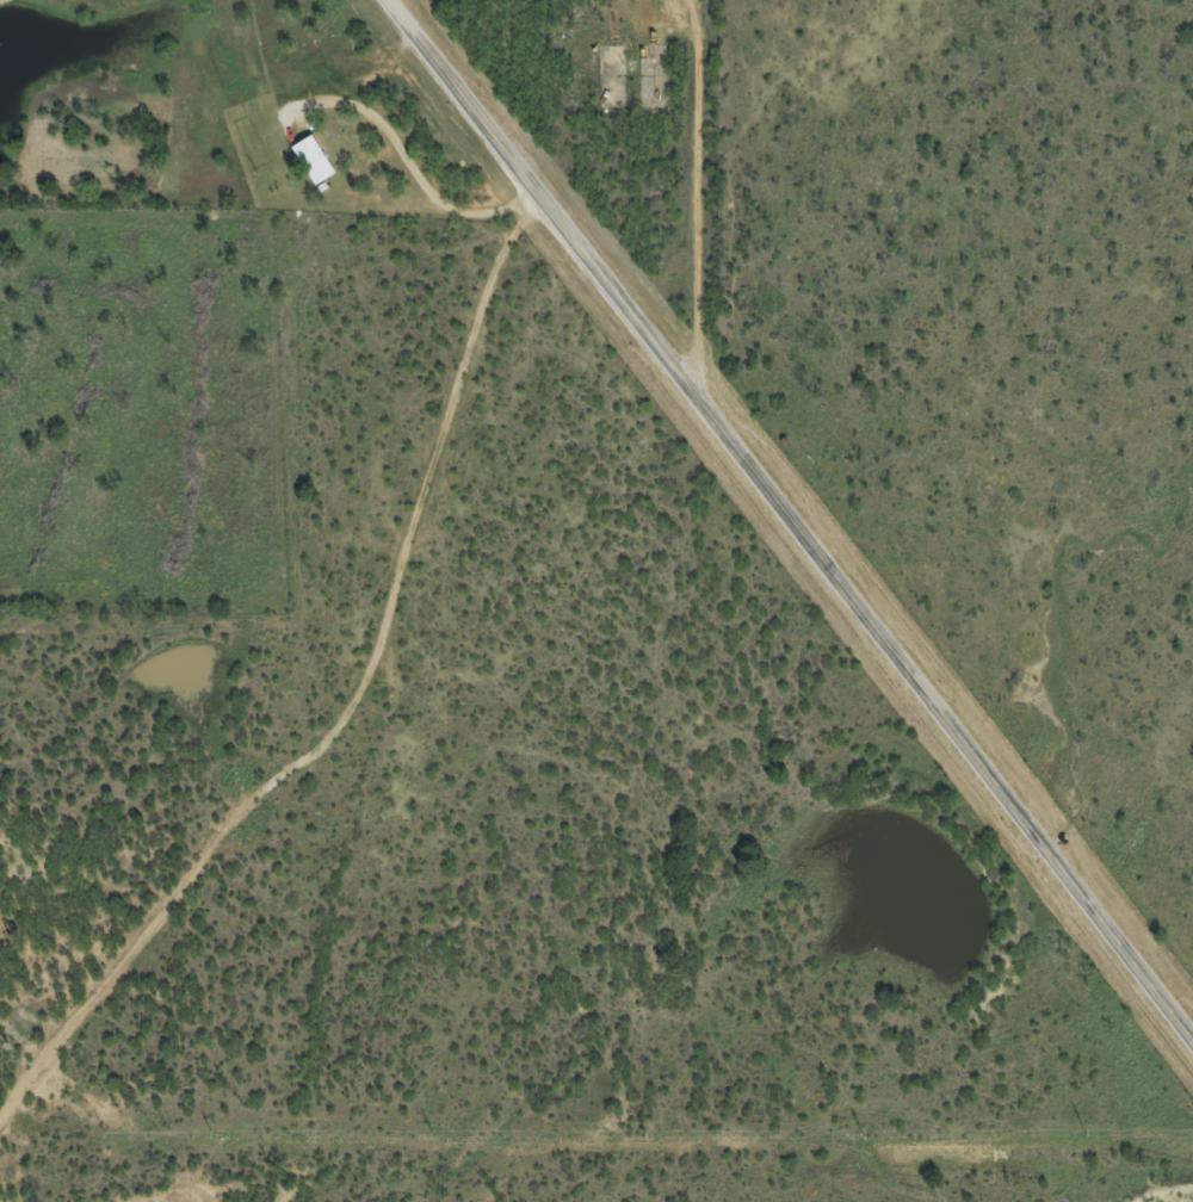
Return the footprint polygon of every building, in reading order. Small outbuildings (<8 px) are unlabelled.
[(310,195),(331,185),(312,144),(291,154),(310,195)]
